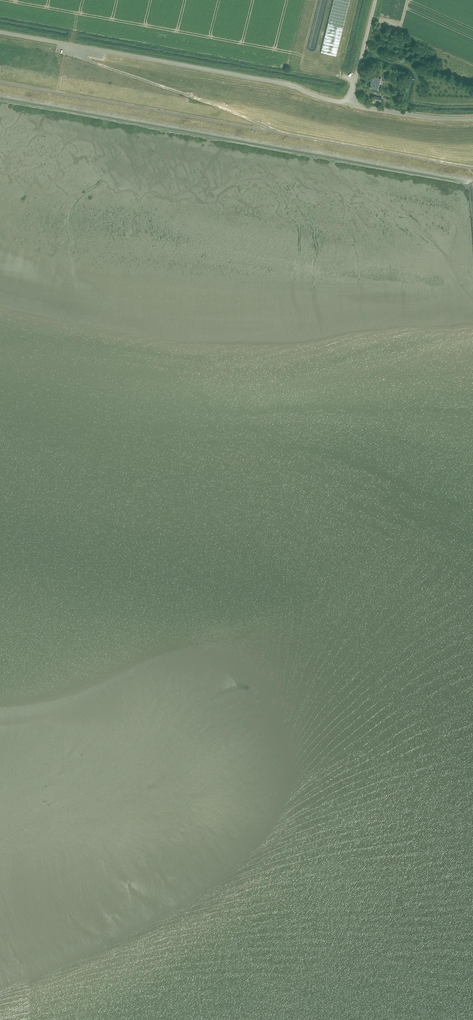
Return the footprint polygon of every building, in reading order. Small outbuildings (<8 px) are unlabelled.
[(321,53),(336,56),(350,0),(334,0),(321,53)] [(378,90),(381,78),(372,76),(370,87),(378,90)]
